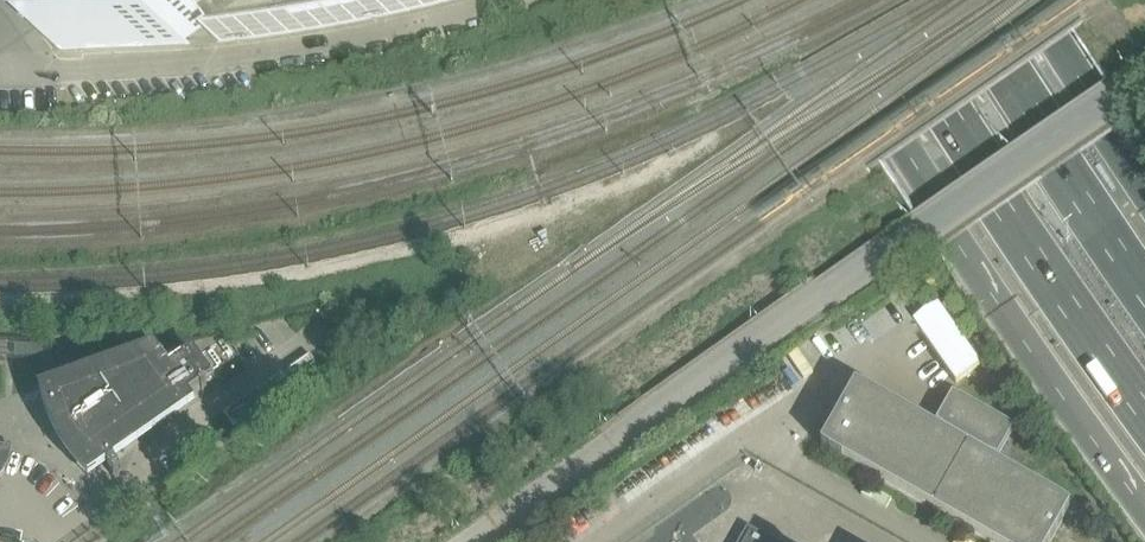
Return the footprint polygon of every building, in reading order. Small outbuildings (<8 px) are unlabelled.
[(72,49),(62,57),(193,50),(221,30),(229,42),(220,47),(220,48),(243,45),(299,37),(355,26),(367,24),(422,11),(466,0),(140,0),(72,49)] [(917,232),(906,216),(895,224),(905,240),(917,232)] [(913,322),(956,384),(981,367),(937,305),(913,322)] [(54,340),(30,339),(0,338),(0,361),(12,361),(54,362),(54,340)] [(195,406),(189,398),(213,382),(194,354),(170,371),(155,349),(39,391),(42,404),(48,421),(55,435),(63,449),(73,463),(81,472),(90,480),(195,406)] [(234,425),(289,386),(281,375),(226,414),(234,425)] [(952,394),(936,423),(945,428),(941,434),(864,390),(863,391),(855,387),(821,447),(829,451),(828,452),(987,541),(1051,541),(1070,509),(1062,504),(986,460),(990,453),(997,458),(1014,428),(1006,424),(1006,423),(960,397),(960,398),(952,394)] [(3,474),(6,470),(8,467),(10,461),(12,455),(12,453),(12,452),(12,449),(12,447),(11,446),(10,445),(8,445),(7,445),(7,446),(7,448),(0,446),(0,478),(3,474)] [(741,541),(773,541),(749,528),(741,541)]
